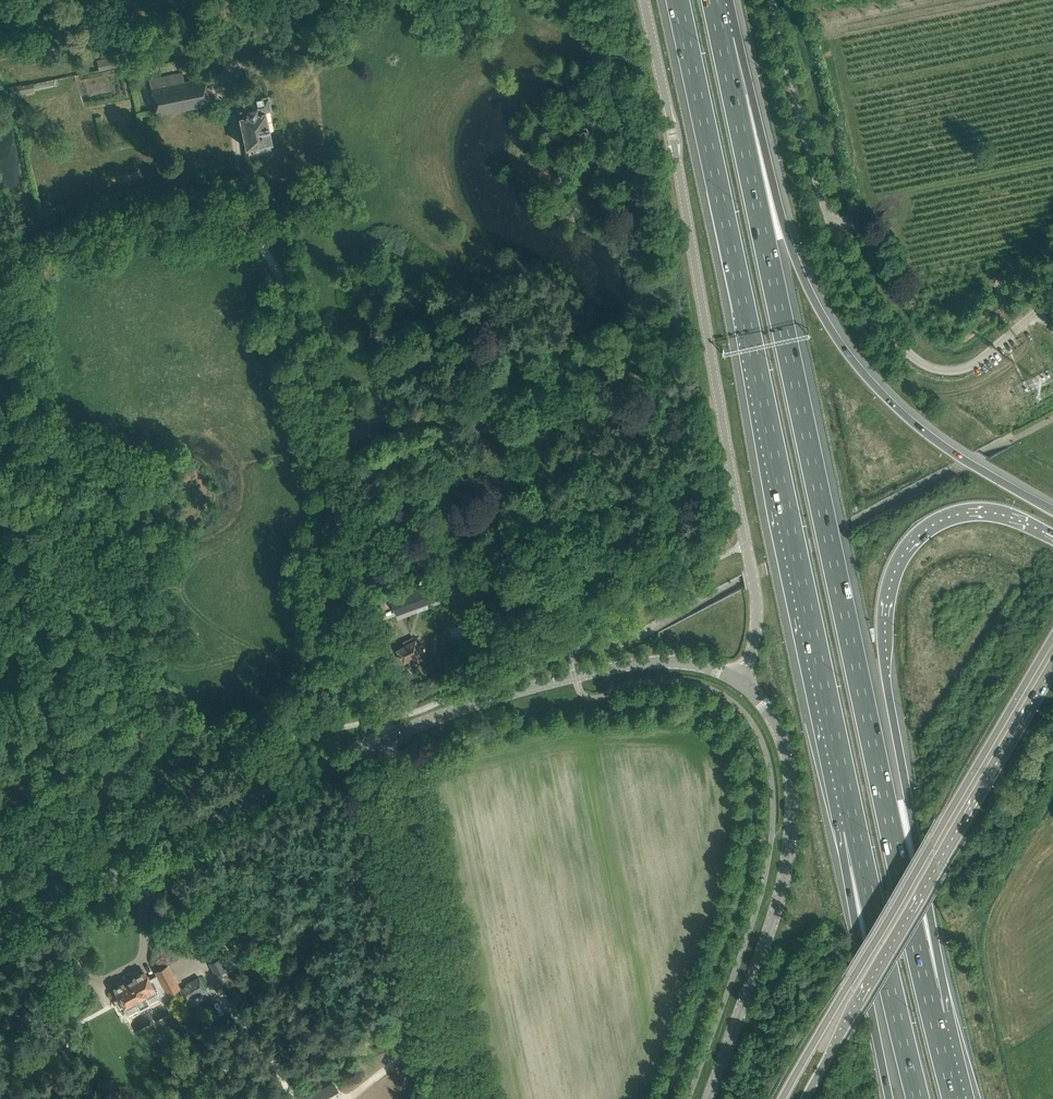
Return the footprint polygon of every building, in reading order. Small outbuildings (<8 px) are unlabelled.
[(126,65),(124,56),(96,61),(98,70),(126,65)] [(149,79),(157,115),(210,104),(204,78),(185,82),(183,72),(149,79)] [(248,93),(249,98),(238,100),(236,92),(239,91),(234,92),(245,147),(247,147),(248,154),(270,149),(269,142),(271,142),(264,110),(270,109),(268,96),(252,99),(251,92),(248,93)] [(164,165),(166,173),(174,172),(172,164),(164,165)] [(114,182),(142,180),(142,172),(113,174),(114,182)] [(435,598),(431,586),(393,599),(398,612),(427,601),(435,598)] [(404,661),(411,658),(413,662),(424,656),(416,640),(416,641),(413,637),(404,642),(406,646),(398,650),(404,661)] [(123,983),(114,988),(119,997),(116,999),(120,1007),(124,1005),(128,1013),(139,1007),(135,1000),(144,995),(148,1002),(157,996),(166,991),(166,992),(178,985),(167,965),(155,971),(157,974),(148,979),(144,972),(133,978),(134,979),(124,985),(123,983)] [(197,976),(178,987),(189,1007),(209,996),(197,976)] [(175,1057),(168,1046),(159,1051),(165,1062),(175,1057)]
